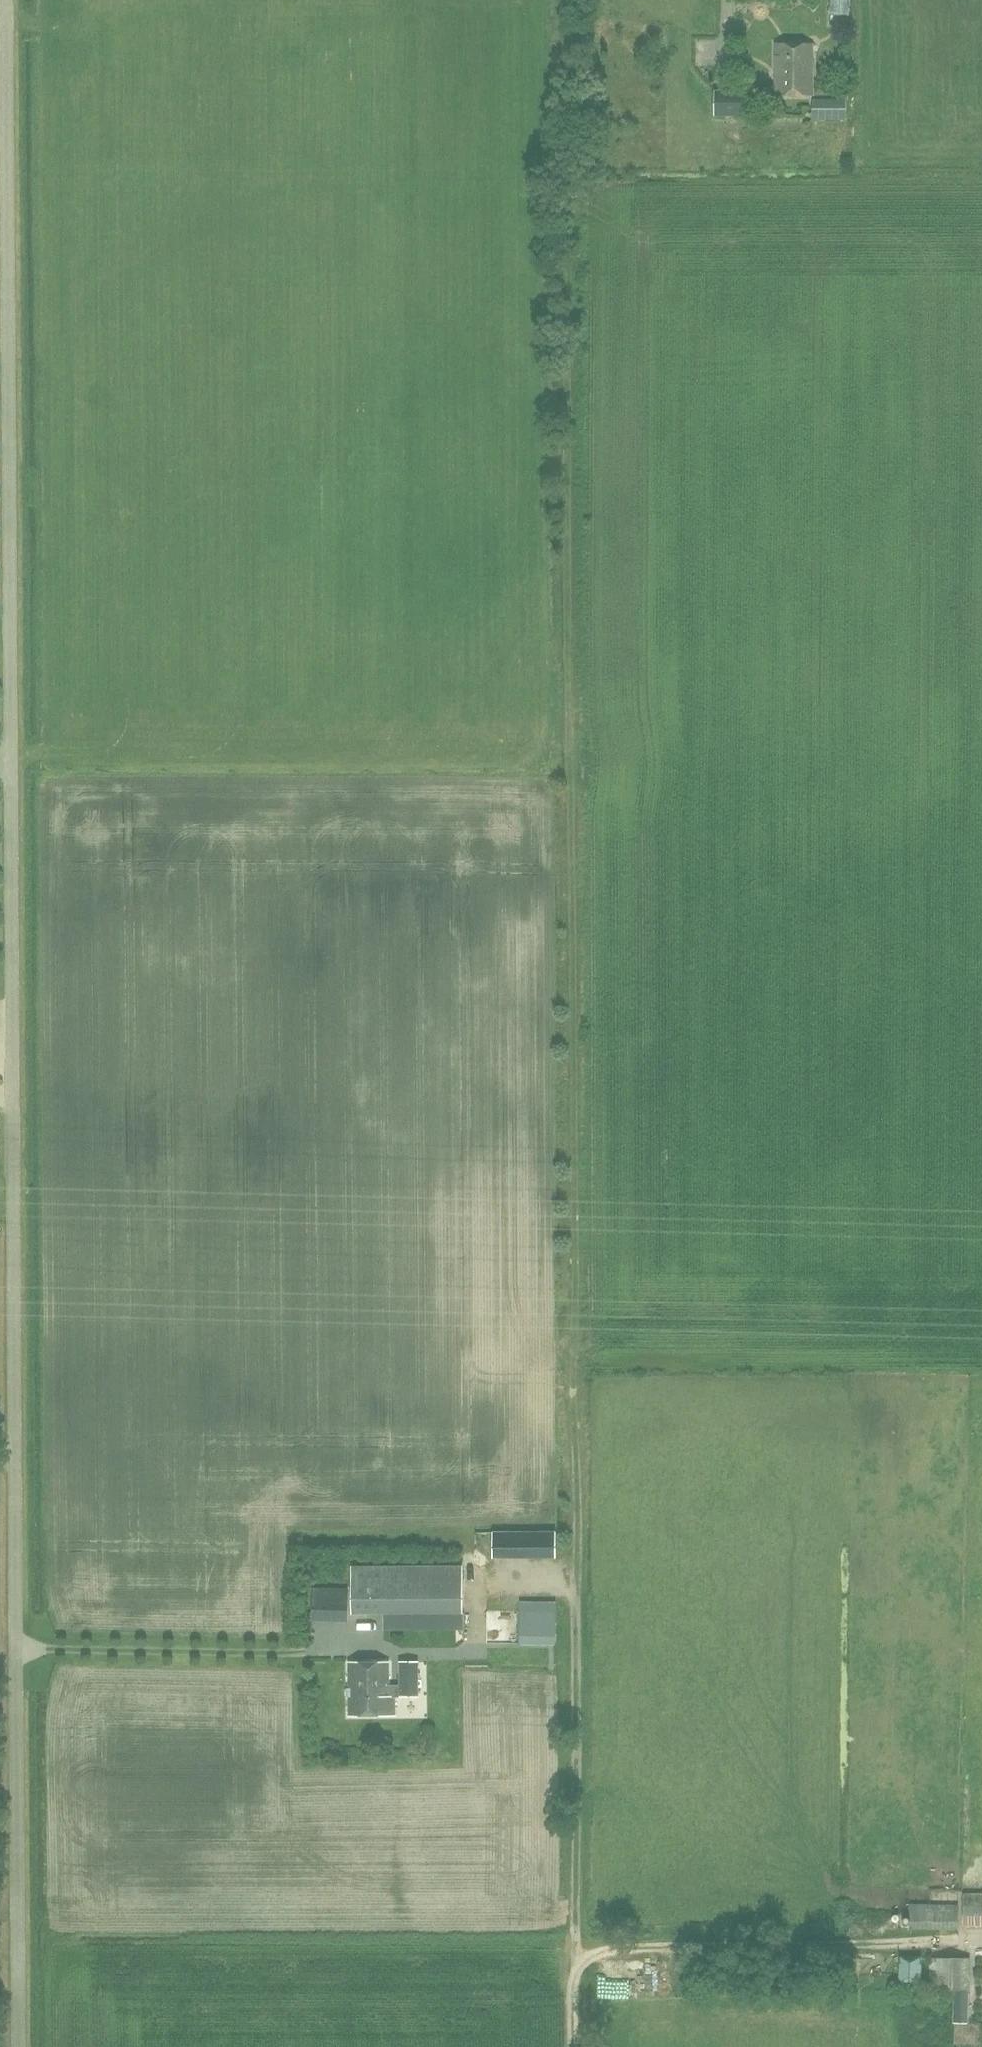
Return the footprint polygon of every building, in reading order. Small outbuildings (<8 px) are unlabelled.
[(822,0),(806,0),(805,2),(815,9),(822,0)] [(848,0),(830,0),(830,16),(847,17),(848,0)] [(812,44),(775,44),(775,98),(812,97),(812,44)] [(714,117),(748,117),(748,90),(714,91),(714,117)] [(814,100),(814,120),(844,120),(845,101),(814,100)] [(555,1532),(493,1532),(493,1557),(555,1557),(555,1532)] [(462,1613),(462,1566),(352,1566),(352,1613),(462,1613)] [(314,1612),(346,1613),(347,1592),(315,1591),(314,1612)] [(520,1636),(519,1644),(556,1645),(556,1614),(520,1613),(520,1636)] [(349,1662),(349,1715),(395,1715),(395,1696),(418,1696),(418,1662),(401,1662),(401,1685),(389,1685),(389,1662),(349,1662)] [(963,1922),(963,1926),(981,1926),(981,1893),(964,1893),(963,1922)] [(910,1904),(910,1928),(958,1929),(958,1905),(910,1904)] [(900,1955),(899,1982),(922,1983),(922,1955),(900,1955)] [(841,1990),(859,1990),(860,1958),(843,1957),(841,1990)] [(968,1990),(969,1958),(931,1957),(930,1989),(954,1990),(968,1990)] [(968,1990),(954,1990),(952,2023),(967,2024),(968,1990)]
